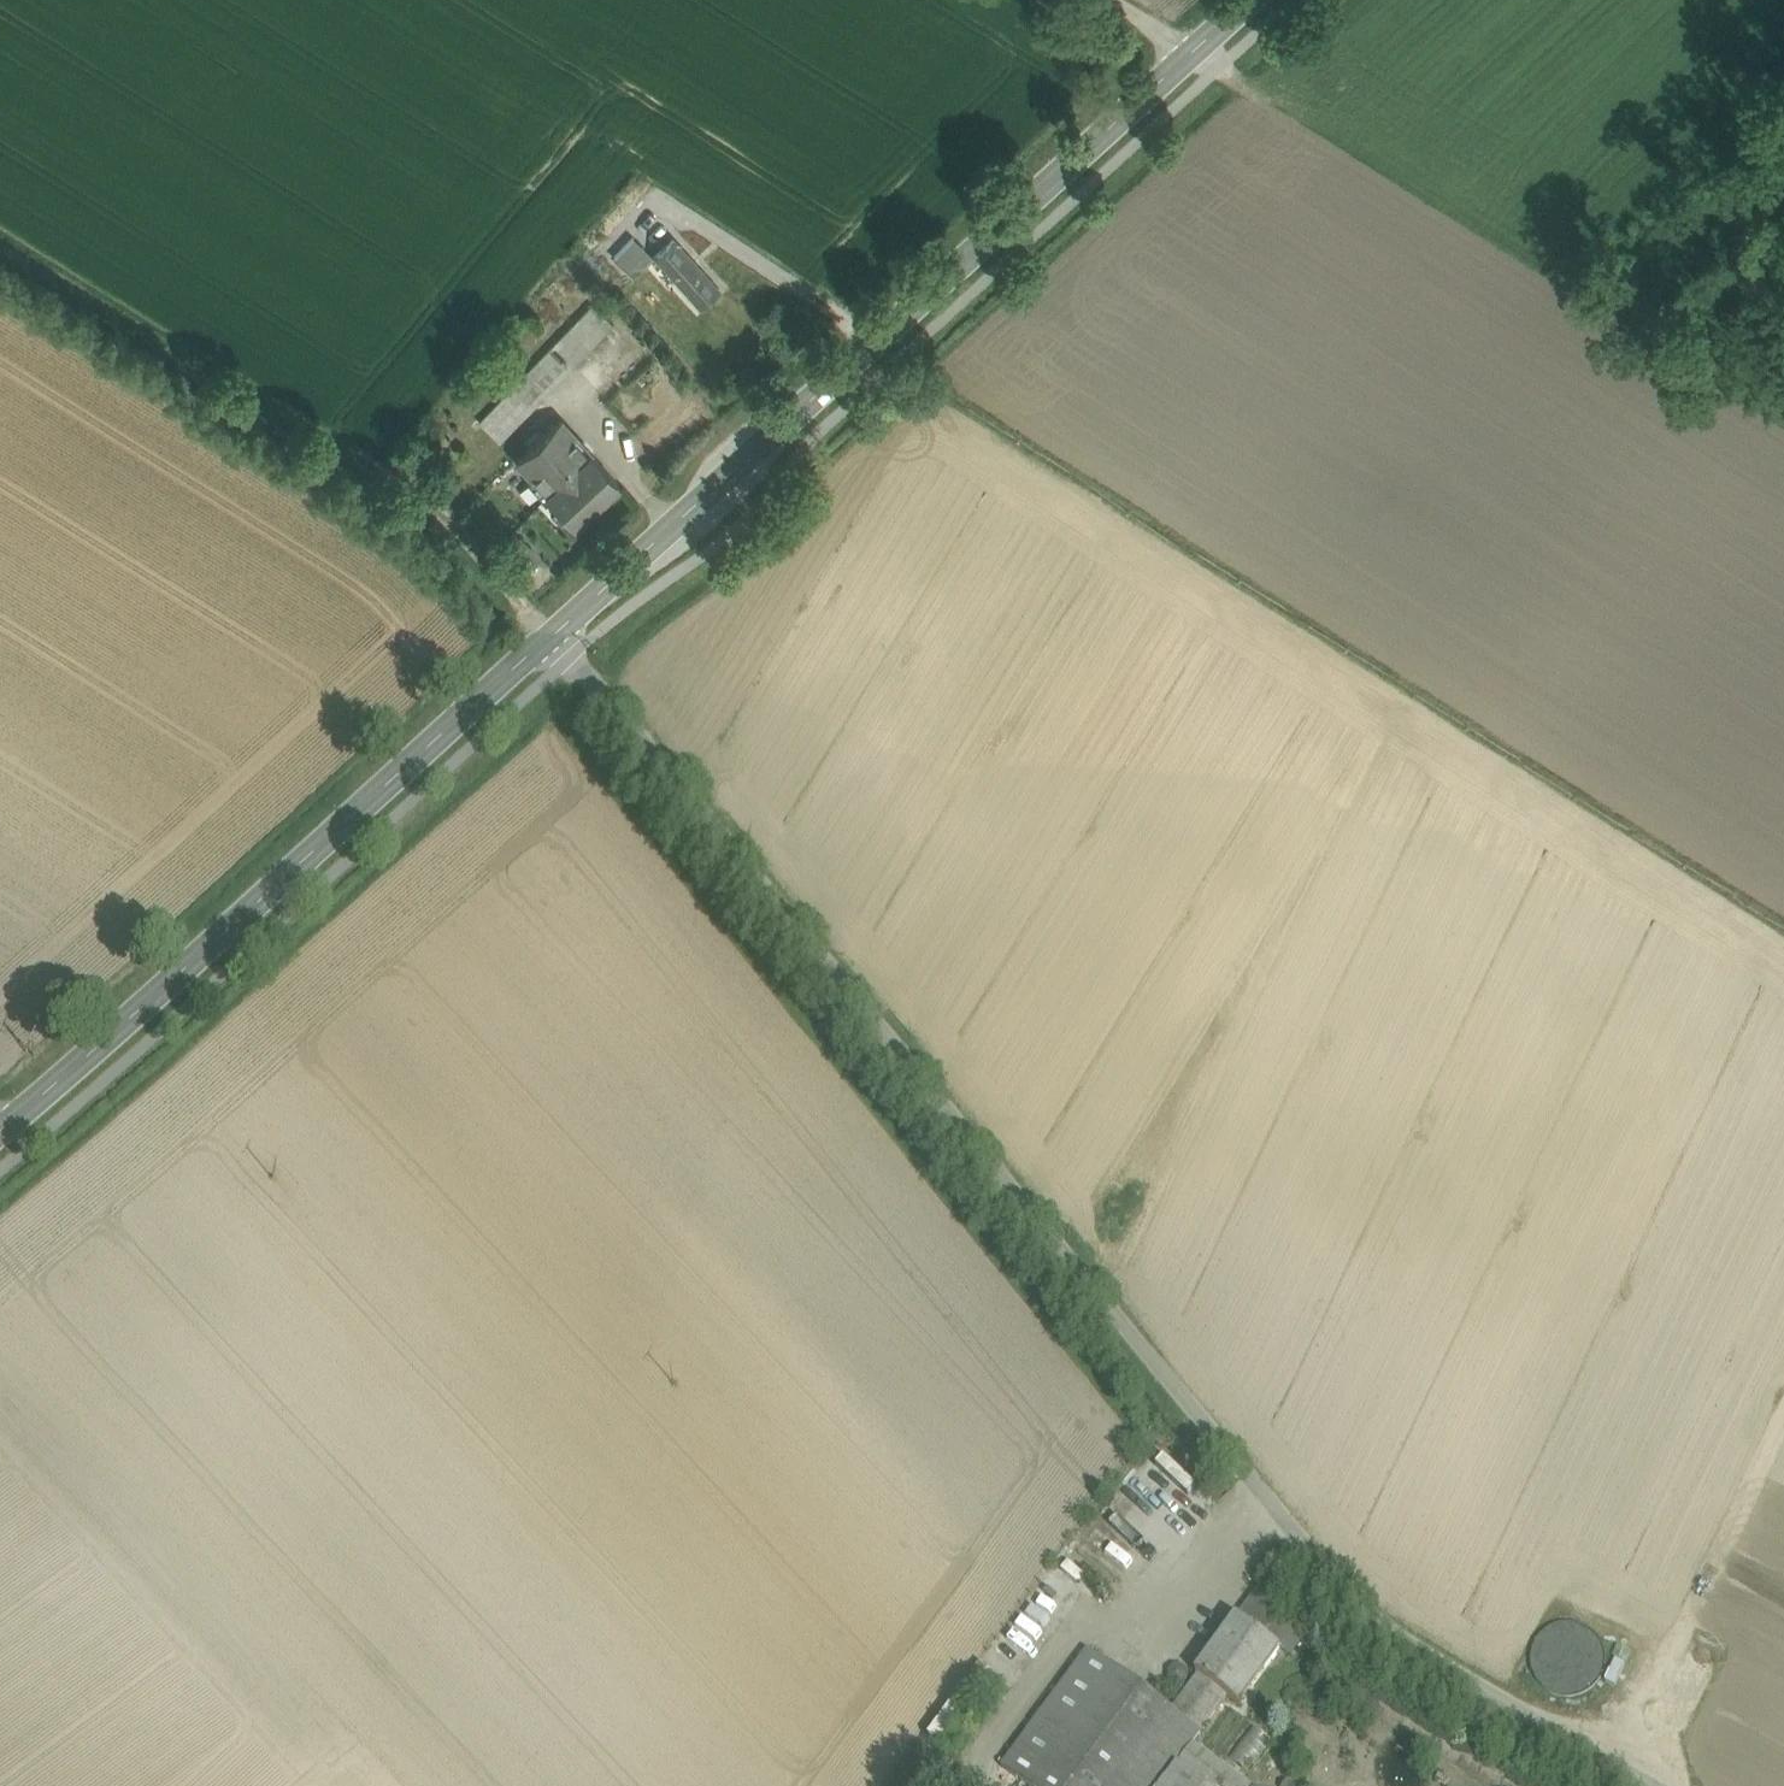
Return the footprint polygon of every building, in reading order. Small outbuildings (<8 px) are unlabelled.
[(605,265),(626,285),(654,257),(633,237),(605,265)] [(717,289),(680,248),(664,263),(701,303),(717,289)] [(593,303),(552,345),(561,353),(560,355),(563,358),(564,356),(573,364),(614,322),(593,303)] [(552,345),(479,420),(500,439),(573,364),(564,356),(563,358),(560,355),(561,353),(552,345)] [(560,419),(517,458),(548,491),(590,452),(560,419)] [(590,452),(548,491),(574,520),(616,481),(590,452)] [(1294,1622),(1264,1585),(1238,1620),(1277,1648),(1294,1622)] [(1238,1620),(1197,1676),(1198,1678),(1173,1713),(1202,1734),(1228,1699),(1240,1708),(1281,1651),(1277,1648),(1238,1620)] [(1294,1622),(1277,1648),(1281,1651),(1291,1658),(1304,1640),(1307,1637),(1294,1622)] [(1545,1631),(1536,1642),(1531,1654),(1531,1668),(1536,1681),(1545,1691),(1558,1697),(1572,1698),(1585,1695),(1596,1686),(1603,1675),(1606,1661),(1603,1648),(1596,1636),(1585,1628),(1571,1624),(1558,1625),(1545,1631)] [(1088,1651),(1002,1769),(1025,1785),(1164,1785),(1194,1747),(1202,1734),(1173,1713),(1088,1651)] [(1164,1785),(1248,1785),(1194,1747),(1164,1785)]
